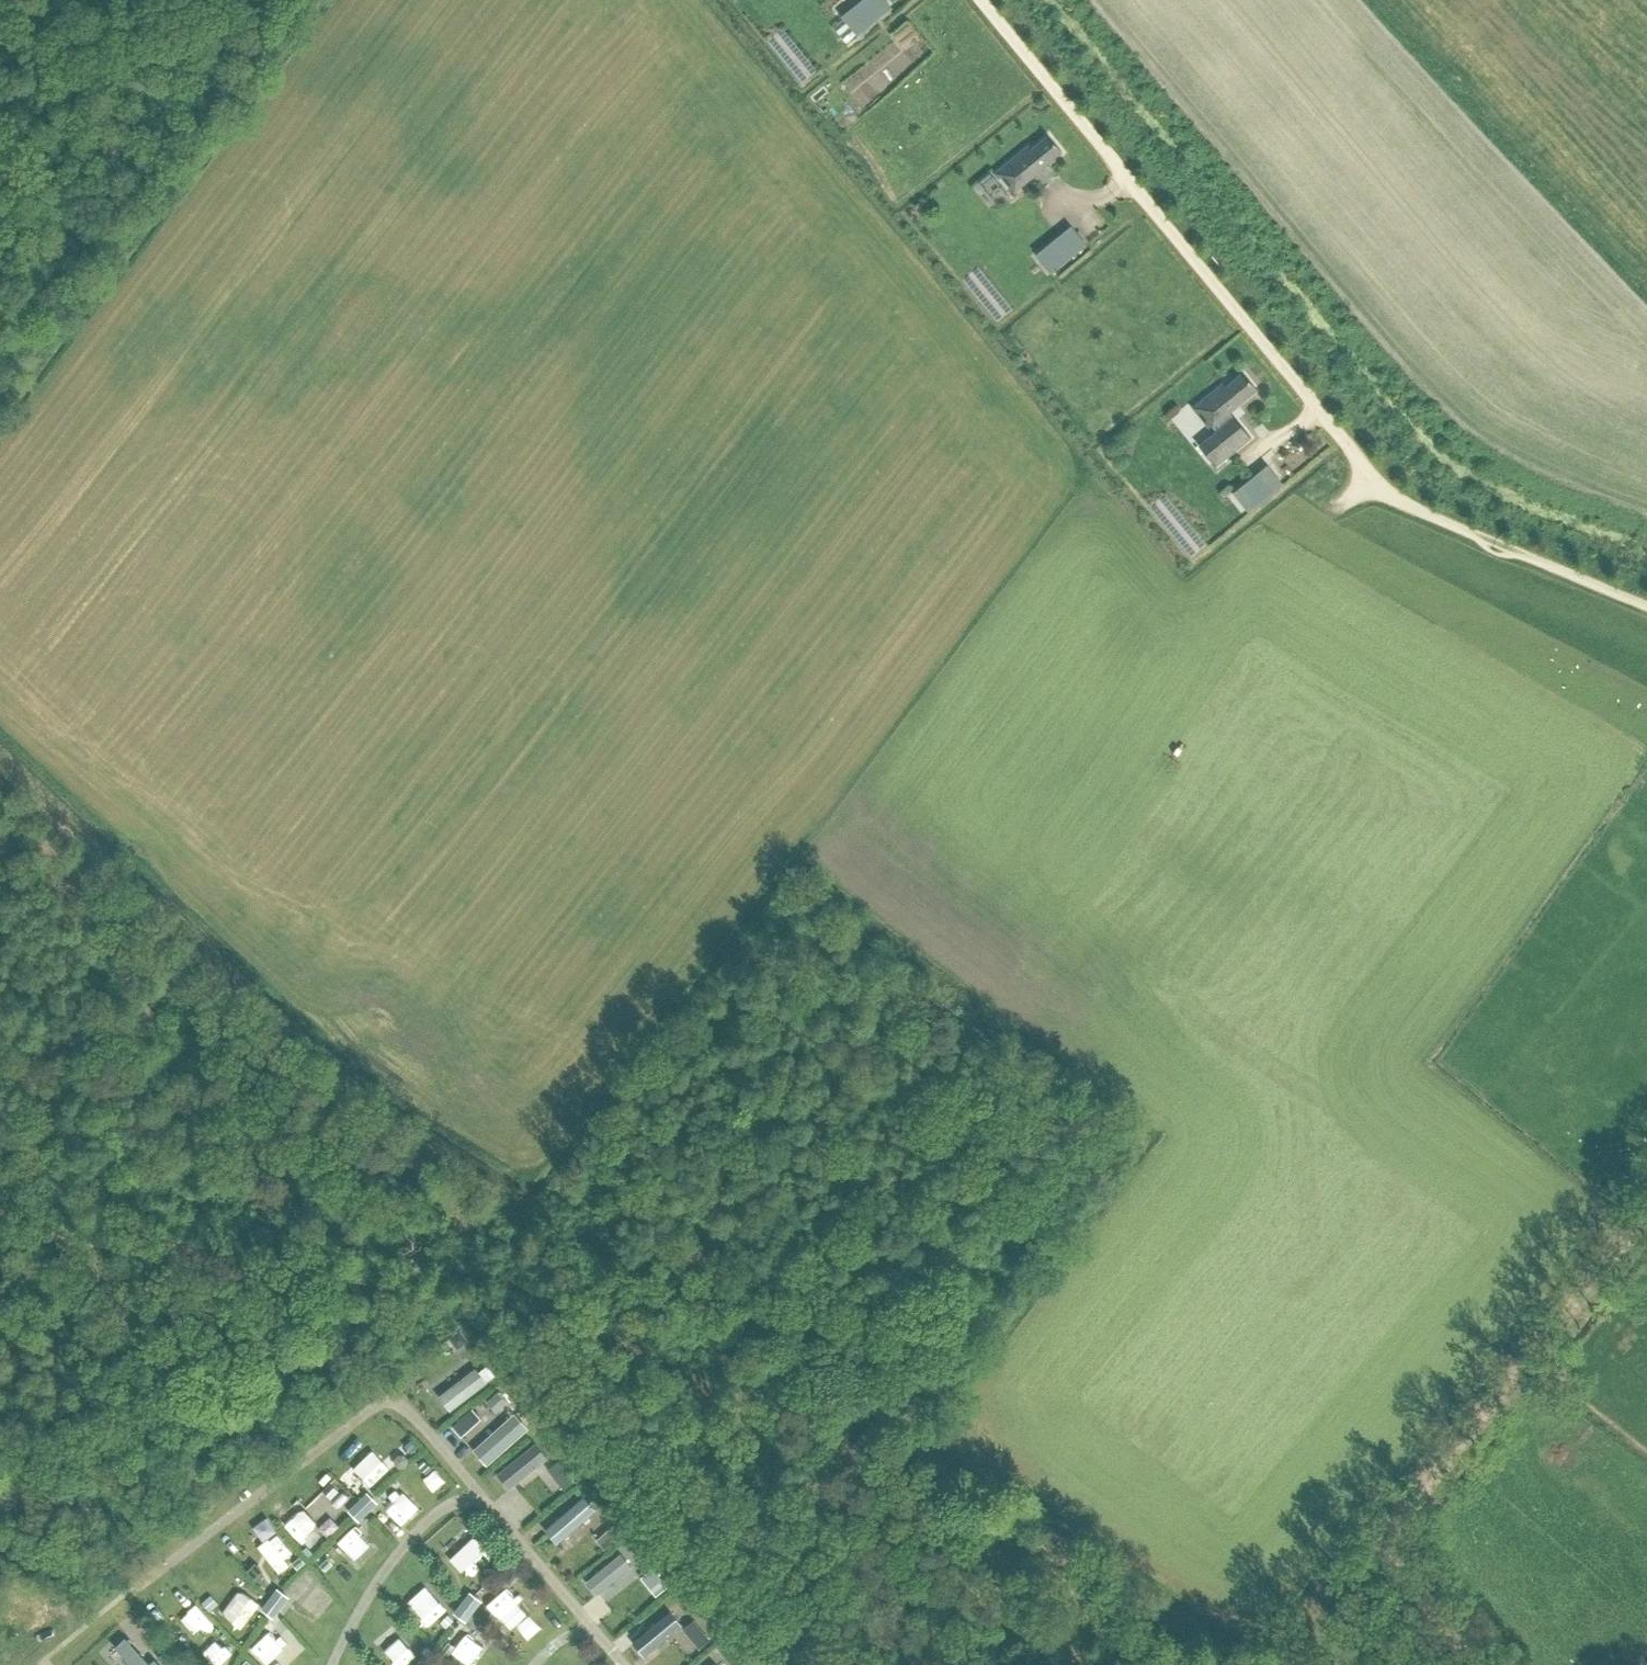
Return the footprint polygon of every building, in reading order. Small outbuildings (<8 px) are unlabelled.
[(865,28),(891,6),(886,0),(863,0),(851,10),(865,28)] [(1063,151),(1048,134),(1031,148),(1029,145),(995,172),(1012,193),(1063,151)] [(1047,247),(1061,264),(1077,252),(1062,234),(1047,247)] [(1223,382),(1193,407),(1209,428),(1212,425),(1217,431),(1199,445),(1200,446),(1202,444),(1214,460),(1212,461),(1216,465),(1251,436),(1235,416),(1234,417),(1229,411),(1257,389),(1243,372),(1226,386),(1223,382)] [(1243,486),(1258,503),(1273,490),(1259,473),(1243,486)] [(448,1337),(454,1344),(461,1345),(468,1340),(459,1329),(448,1337)] [(497,1391),(489,1398),(499,1408),(507,1401),(497,1391)] [(369,1459),(380,1473),(399,1459),(387,1445),(369,1459)] [(574,1480),(566,1470),(555,1478),(563,1489),(574,1480)] [(410,1479),(398,1493),(412,1504),(424,1490),(410,1479)] [(330,1525),(353,1503),(337,1486),(314,1508),(330,1525)] [(360,1519),(377,1501),(367,1492),(350,1509),(360,1519)] [(498,1523),(489,1533),(501,1543),(510,1533),(498,1523)] [(613,1523),(605,1530),(613,1540),(622,1532),(613,1523)] [(294,1565),(310,1550),(289,1529),(274,1545),(294,1565)] [(471,1542),(479,1563),(501,1555),(493,1534),(471,1542)] [(517,1578),(502,1592),(520,1610),(534,1596),(517,1578)] [(447,1584),(429,1598),(442,1614),(460,1600),(447,1584)] [(274,1616),(288,1596),(277,1588),(263,1608),(274,1616)] [(466,1620),(480,1600),(470,1592),(455,1612),(466,1620)] [(682,1628),(690,1637),(701,1628),(693,1618),(682,1628)] [(409,1621),(393,1635),(414,1658),(430,1644),(409,1621)] [(476,1621),(464,1644),(487,1656),(499,1634),(476,1621)] [(290,1659),(309,1642),(296,1629),(278,1646),(290,1659)]
